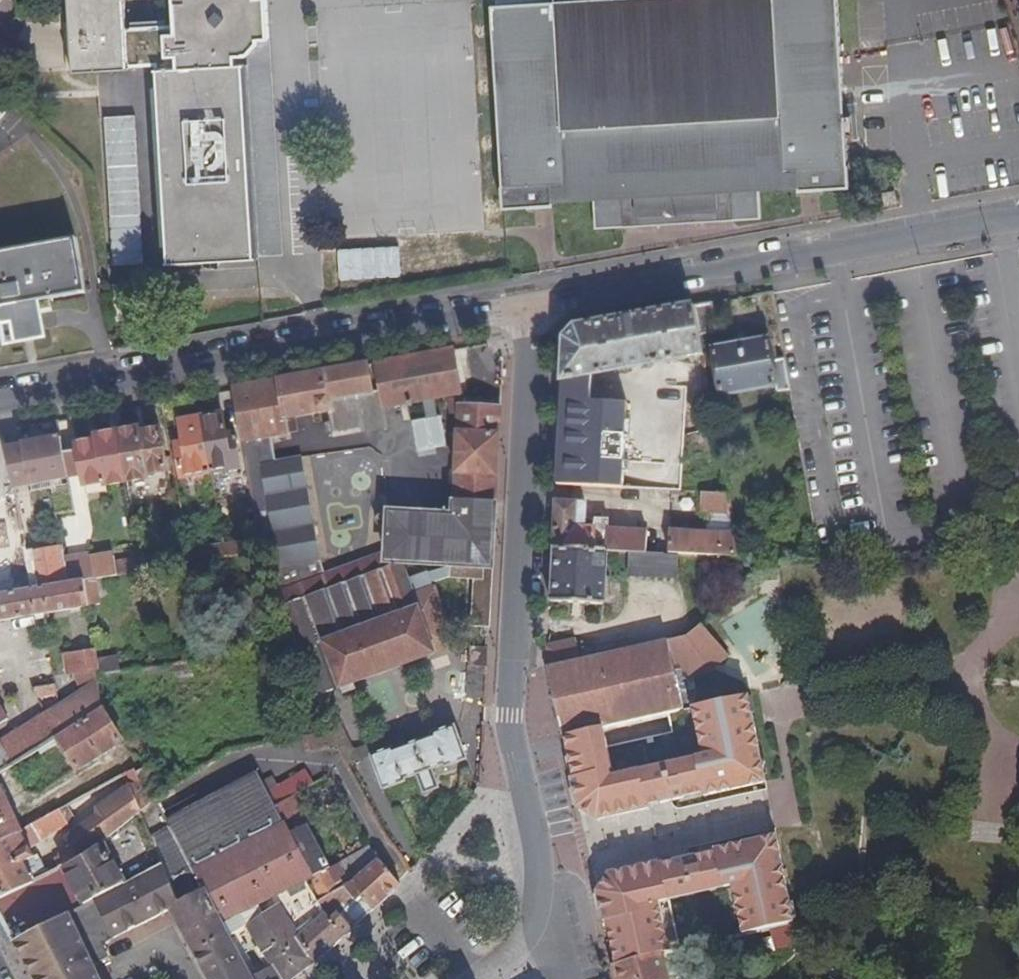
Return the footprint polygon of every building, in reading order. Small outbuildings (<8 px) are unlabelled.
[(166,262),(254,257),(242,59),(241,58),(240,58),(240,48),(249,48),(260,36),(279,36),(290,22),(290,13),(296,12),(299,10),(301,7),(302,3),(301,0),(173,0),(174,27),(166,28),(165,15),(132,17),(133,30),(127,30),(125,0),(67,0),(69,22),(71,70),(130,68),(129,67),(155,65),(166,262)] [(492,7),(504,206),(554,204),(553,195),(595,193),(597,227),(760,220),(759,185),(801,182),(802,190),(851,187),(847,124),(854,124),(853,116),(846,115),(839,0),(603,0),(534,4),(492,7)] [(71,70),(69,22),(63,23),(66,71),(71,70)] [(111,266),(142,265),(138,114),(107,115),(111,266)] [(34,314),(32,303),(85,294),(75,241),(0,255),(0,309),(2,309),(4,319),(12,318),(34,314)] [(718,334),(712,303),(693,306),(699,338),(718,334)] [(699,338),(693,306),(625,319),(575,328),(565,337),(563,382),(593,376),(702,357),(699,338)] [(16,340),(38,336),(34,314),(12,318),(16,340)] [(776,397),(791,395),(785,359),(771,362),(768,341),(712,352),(721,398),(775,389),(776,397)] [(257,537),(259,550),(275,591),(295,640),(320,698),(338,691),(458,646),(436,589),(414,597),(401,565),(395,565),(390,568),(376,558),(323,575),(317,558),(299,457),(272,463),(267,437),(286,434),(284,419),(326,412),(331,436),(384,426),(381,411),(464,396),(455,350),(419,357),(372,365),(379,401),(372,402),(366,373),(370,372),(369,366),(229,391),(239,443),(257,537)] [(563,382),(558,486),(624,490),(628,404),(591,402),(593,376),(563,382)] [(455,501),(497,503),(502,412),(461,409),(462,400),(451,403),(450,416),(460,417),(455,501)] [(124,487),(115,436),(121,434),(117,412),(104,414),(109,436),(98,438),(99,443),(79,447),(80,453),(60,456),(65,480),(85,477),(88,498),(99,496),(98,492),(124,487)] [(219,416),(197,420),(207,475),(237,469),(230,434),(222,436),(219,416)] [(414,420),(419,452),(448,448),(443,416),(414,420)] [(172,445),(178,480),(207,475),(197,420),(175,424),(179,444),(172,445)] [(121,434),(115,436),(124,487),(146,483),(145,479),(163,476),(155,433),(137,437),(136,432),(121,434)] [(25,488),(65,480),(60,456),(57,440),(18,448),(25,488)] [(53,515),(71,512),(66,486),(48,490),(53,515)] [(732,516),(728,496),(704,495),(703,514),(732,516)] [(395,565),(401,565),(467,569),(466,579),(472,580),(470,611),(477,624),(490,625),(491,613),(497,503),(455,501),(454,516),(391,512),(388,564),(395,565)] [(556,518),(555,548),(608,551),(629,553),(648,554),(648,532),(610,529),(610,521),(586,518),(587,504),(557,502),(556,518)] [(20,539),(18,528),(0,532),(0,550),(22,547),(20,539)] [(678,556),(740,560),(735,536),(674,531),(673,555),(678,556)] [(30,591),(67,584),(62,559),(57,532),(20,539),(22,547),(30,591)] [(257,537),(220,544),(222,557),(259,550),(257,537)] [(187,563),(222,557),(220,544),(184,550),(187,563)] [(774,545),(764,546),(767,561),(777,562),(774,545)] [(30,591),(22,547),(0,550),(0,596),(30,591)] [(608,551),(555,548),(552,602),(604,605),(608,551)] [(140,571),(187,563),(184,550),(138,558),(140,571)] [(676,576),(678,556),(673,555),(648,554),(629,553),(628,573),(676,576)] [(90,555),(62,559),(67,584),(80,582),(140,571),(138,558),(111,562),(110,555),(91,558),(90,555)] [(30,591),(0,596),(0,623),(85,608),(80,582),(67,584),(30,591)] [(711,671),(730,655),(708,630),(707,622),(688,638),(624,651),(580,661),(548,668),(551,680),(562,735),(565,735),(602,727),(683,709),(677,678),(711,671)] [(575,640),(549,645),(548,668),(580,661),(575,640)] [(489,648),(473,647),(473,664),(488,665),(489,656),(489,648)] [(77,695),(60,705),(54,709),(68,732),(104,710),(98,676),(93,651),(63,656),(66,677),(73,676),(77,695)] [(197,673),(194,658),(140,668),(141,675),(141,679),(176,673),(177,676),(197,673)] [(51,686),(45,677),(24,689),(30,698),(51,686)] [(763,780),(745,696),(727,700),(692,707),(702,756),(694,758),(696,765),(641,777),(639,770),(611,776),(609,769),(611,769),(602,727),(565,735),(574,777),(571,778),(578,807),(596,819),(647,808),(647,806),(702,793),(702,796),(763,780)] [(324,729),(334,727),(325,708),(317,712),(324,729)] [(41,749),(68,732),(54,709),(0,744),(0,775),(41,749)] [(104,710),(68,732),(41,749),(46,756),(63,744),(80,770),(125,741),(104,710)] [(392,746),(391,744),(369,751),(380,785),(403,778),(402,775),(415,771),(421,789),(436,784),(430,765),(441,762),(442,764),(465,756),(454,724),(431,731),(432,734),(392,746)] [(307,746),(315,745),(309,733),(305,734),(307,746)] [(639,770),(641,777),(696,765),(694,758),(639,770)] [(33,807),(41,822),(59,812),(123,780),(133,776),(144,797),(134,803),(139,814),(163,798),(157,786),(160,781),(152,766),(137,774),(131,763),(120,769),(111,765),(33,807)] [(57,868),(82,855),(139,814),(134,803),(144,797),(133,776),(123,780),(128,791),(98,809),(96,817),(63,838),(70,850),(53,859),(57,868)] [(163,798),(139,814),(163,865),(179,904),(169,910),(194,953),(229,931),(238,927),(235,922),(311,880),(324,902),(343,892),(355,885),(341,862),(331,868),(308,827),(291,836),(274,806),(302,792),(308,788),(303,778),(296,782),(294,779),(261,796),(250,776),(172,817),(163,822),(159,816),(169,810),(163,798)] [(274,806),(291,836),(308,827),(318,823),(302,792),(274,806)] [(21,832),(0,794),(0,842),(21,832)] [(163,822),(172,817),(169,810),(159,816),(163,822)] [(21,832),(0,842),(0,896),(45,874),(37,860),(33,862),(25,847),(67,826),(59,812),(41,822),(21,832)] [(163,865),(139,814),(82,855),(57,868),(45,874),(0,896),(0,913),(3,918),(16,943),(66,916),(93,902),(163,865)] [(617,963),(662,953),(667,952),(680,949),(668,899),(666,892),(721,879),(722,886),(731,884),(743,934),(794,922),(775,834),(714,848),(714,851),(660,863),(659,861),(608,873),(597,891),(604,921),(606,920),(617,963)] [(343,892),(343,911),(355,926),(386,895),(398,884),(371,846),(341,862),(355,885),(343,892)] [(179,904),(163,865),(93,902),(113,939),(145,923),(149,930),(156,926),(152,919),(169,910),(179,904)] [(668,899),(722,886),(721,879),(666,892),(668,899)] [(324,902),(294,919),(317,963),(340,941),(351,930),(338,914),(343,911),(343,892),(324,902)] [(317,963),(294,919),(284,903),(248,921),(271,958),(252,970),(258,978),(295,978),(305,972),(317,963)] [(848,926),(856,927),(856,912),(849,911),(848,926)] [(66,916),(16,943),(35,978),(100,978),(66,916)] [(249,943),(238,927),(229,931),(240,950),(249,943)] [(252,970),(240,950),(229,931),(194,953),(209,978),(258,978),(252,970)] [(617,963),(614,964),(618,978),(668,978),(662,953),(617,963)]
